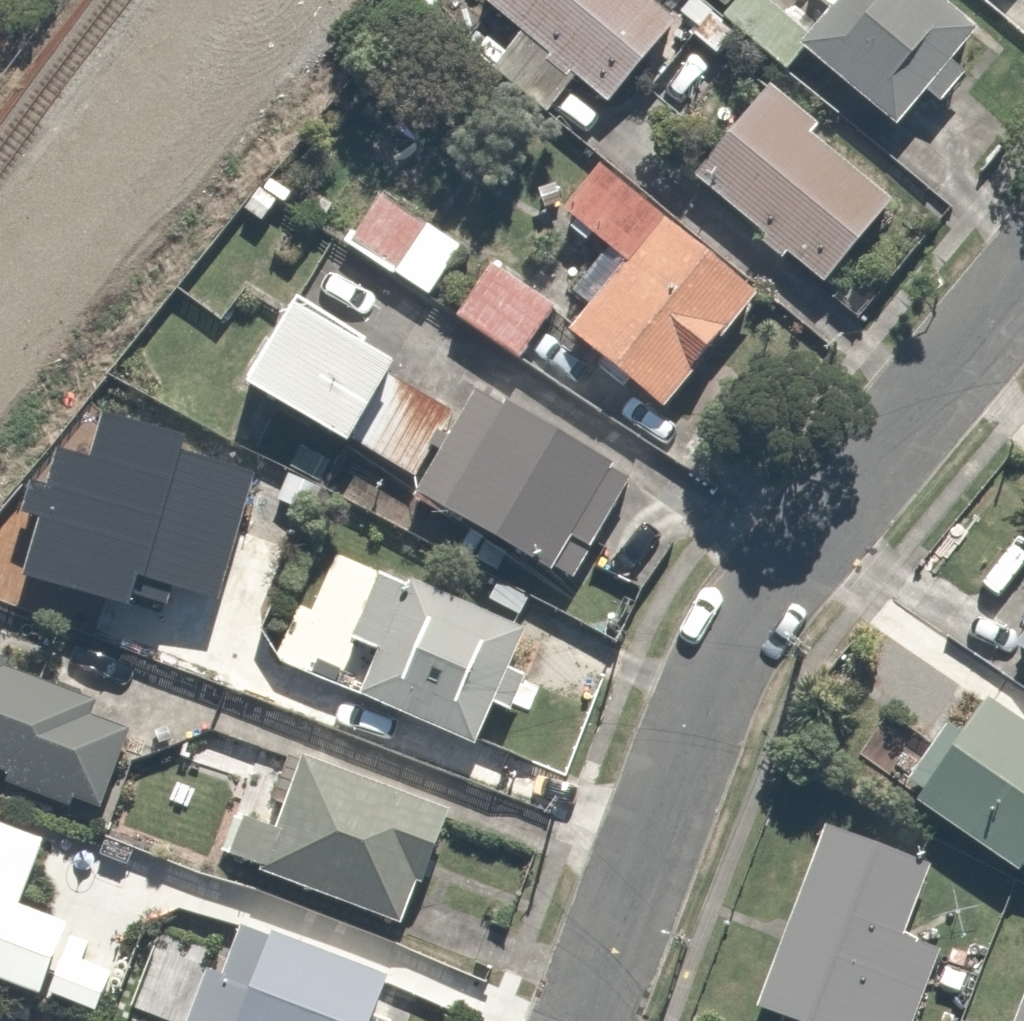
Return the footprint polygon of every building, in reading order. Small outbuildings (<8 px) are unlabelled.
[(672,40),(657,27),(668,14),(653,0),(485,0),(509,21),(481,53),(543,108),(575,73),(598,94),(620,68),(635,82),(667,110),(704,69),(672,40)] [(801,37),(886,113),(914,81),(931,97),(955,70),(939,56),(967,25),(939,0),(816,0),(818,2),(802,20),(780,0),(715,0),(707,9),(733,33),(773,68),(801,37)] [(745,68),(673,154),(823,281),(896,195),(745,68)] [(751,282),(584,147),(542,199),(607,252),(559,312),(660,394),(751,282)] [(455,237),(359,179),(326,234),(422,292),(455,237)] [(517,356),(567,271),(533,251),(518,278),(473,251),(439,309),(517,356)] [(468,369),(447,405),(376,364),(386,347),(268,280),(220,364),(402,469),(397,478),(548,564),(567,531),(579,538),(625,458),(468,369)] [(300,484),(193,427),(165,480),(272,537),(300,484)] [(518,617),(377,558),(371,555),(339,632),(360,641),(346,675),(472,728),(518,617)] [(991,624),(1023,649),(1023,579),(991,624)] [(0,665),(0,769),(88,808),(126,720),(0,665)] [(971,687),(903,787),(1023,869),(1023,722),(971,687)] [(439,807),(288,745),(260,814),(240,806),(221,852),(391,922),(439,807)] [(811,811),(740,1002),(793,1020),(889,1020),(919,941),(890,931),(919,851),(811,811)] [(244,913),(236,910),(217,959),(172,941),(146,1008),(180,1020),(366,1020),(387,969),(244,913)] [(996,1020),(1023,1020),(1023,946),(996,1020)]
